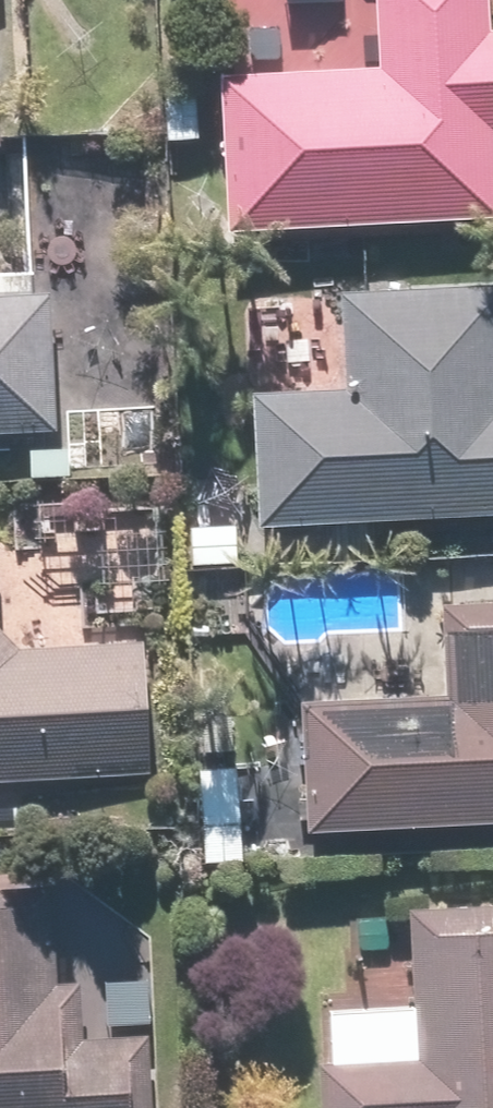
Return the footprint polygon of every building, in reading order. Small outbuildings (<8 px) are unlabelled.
[(232,68),(233,226),(492,225),(492,0),(384,0),(384,68),(232,68)] [(352,288),(356,386),(265,390),(270,522),(492,513),(492,283),(352,288)] [(60,431),(60,295),(0,296),(0,432),(60,431)] [(160,775),(157,638),(22,641),(7,631),(6,555),(0,547),(0,779),(160,775)] [(317,697),(319,827),(492,825),(492,603),(443,603),(445,695),(317,697)] [(245,770),(206,768),(203,847),(242,848),(245,770)] [(163,1036),(91,1038),(90,984),(65,985),(63,903),(0,905),(0,1107),(164,1107),(163,1036)] [(331,1011),(333,1107),(492,1107),(492,907),(424,909),(426,1009),(331,1011)] [(166,975),(111,976),(112,1024),(167,1023),(166,975)]
